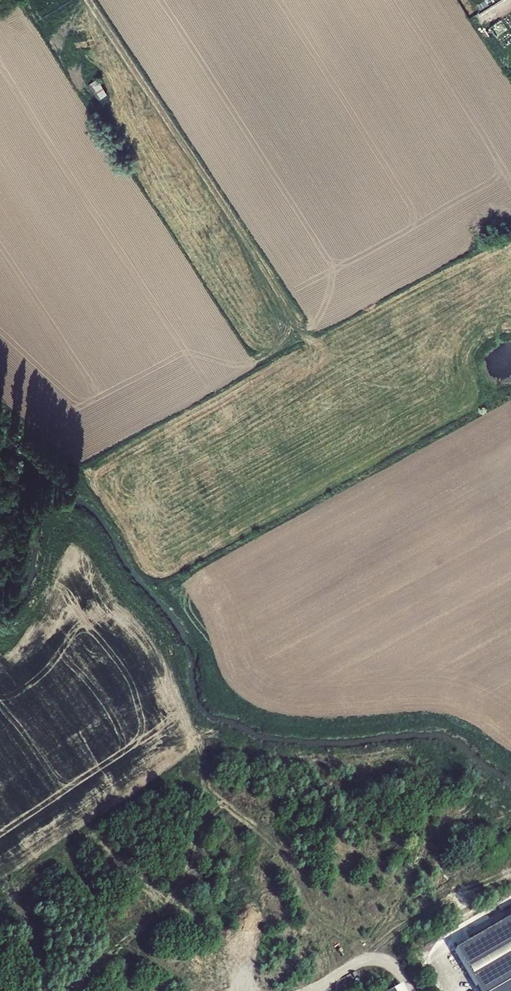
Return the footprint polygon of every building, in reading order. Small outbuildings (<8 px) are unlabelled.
[(97,77),(87,83),(98,100),(108,94),(97,77)] [(478,990),(510,990),(510,916),(454,949),(478,990)]
